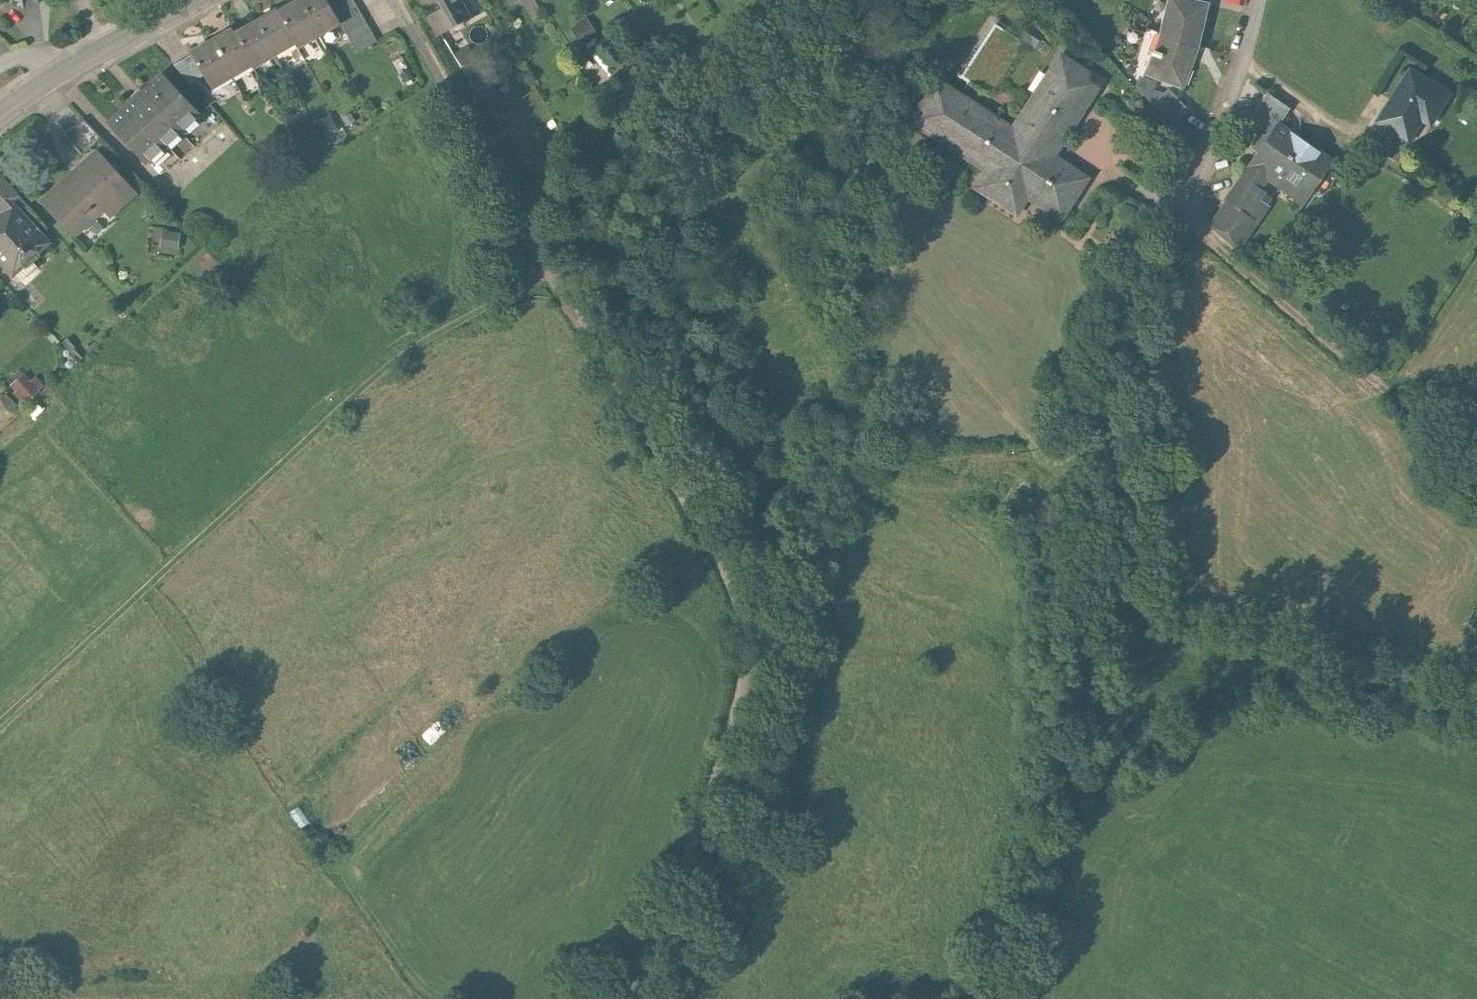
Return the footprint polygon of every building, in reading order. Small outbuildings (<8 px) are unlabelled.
[(279,12),(298,44),(299,46),(321,33),(301,0),(299,0),(279,12)] [(321,33),(340,22),(328,0),(301,0),(321,33)] [(340,22),(358,52),(377,41),(353,0),(328,0),(340,22)] [(441,9),(429,16),(441,37),(471,20),(460,0),(436,0),(441,9)] [(511,7),(522,0),(534,22),(545,17),(535,0),(507,0),(511,7)] [(1175,0),(1169,0),(1159,39),(1144,75),(1184,88),(1198,50),(1209,8),(1175,0)] [(277,8),(256,20),(276,56),(298,44),(279,12),(277,8)] [(256,20),(235,32),(254,64),(255,68),(276,56),(256,20)] [(588,21),(572,31),(582,47),(598,37),(588,21)] [(996,28),(963,77),(991,95),(1023,46),(996,28)] [(235,32),(233,29),(212,40),(233,76),(254,64),(235,32)] [(233,76),(212,40),(191,53),(212,88),(233,76)] [(938,77),(907,125),(981,172),(969,192),(1022,226),(1032,210),(1062,230),(1094,180),(1058,157),(1105,84),(1061,57),(1048,78),(1039,72),(1028,90),(1037,95),(1014,131),(977,108),(980,103),(938,77)] [(1409,145),(1424,120),(1432,125),(1450,95),(1410,71),(1378,126),(1387,131),(1409,145)] [(200,115),(162,75),(110,123),(148,164),(200,115)] [(1188,112),(1170,92),(1155,106),(1173,125),(1188,112)] [(1252,117),(1273,132),(1278,124),(1281,126),(1292,110),(1268,93),(1252,117)] [(68,135),(83,153),(100,138),(102,136),(87,119),(85,120),(68,135)] [(1203,228),(1239,253),(1260,225),(1248,217),(1280,173),(1307,193),(1330,161),(1281,126),(1278,124),(1273,132),(1203,228)] [(1409,145),(1387,131),(1377,147),(1399,161),(1409,145)] [(135,193),(99,154),(48,201),(73,229),(99,206),(108,216),(135,193)] [(1,218),(11,208),(22,196),(0,174),(0,216),(1,218)] [(0,219),(0,260),(9,270),(24,255),(28,259),(45,243),(11,208),(1,218),(0,219)] [(10,384),(29,400),(42,384),(23,368),(10,384)]
